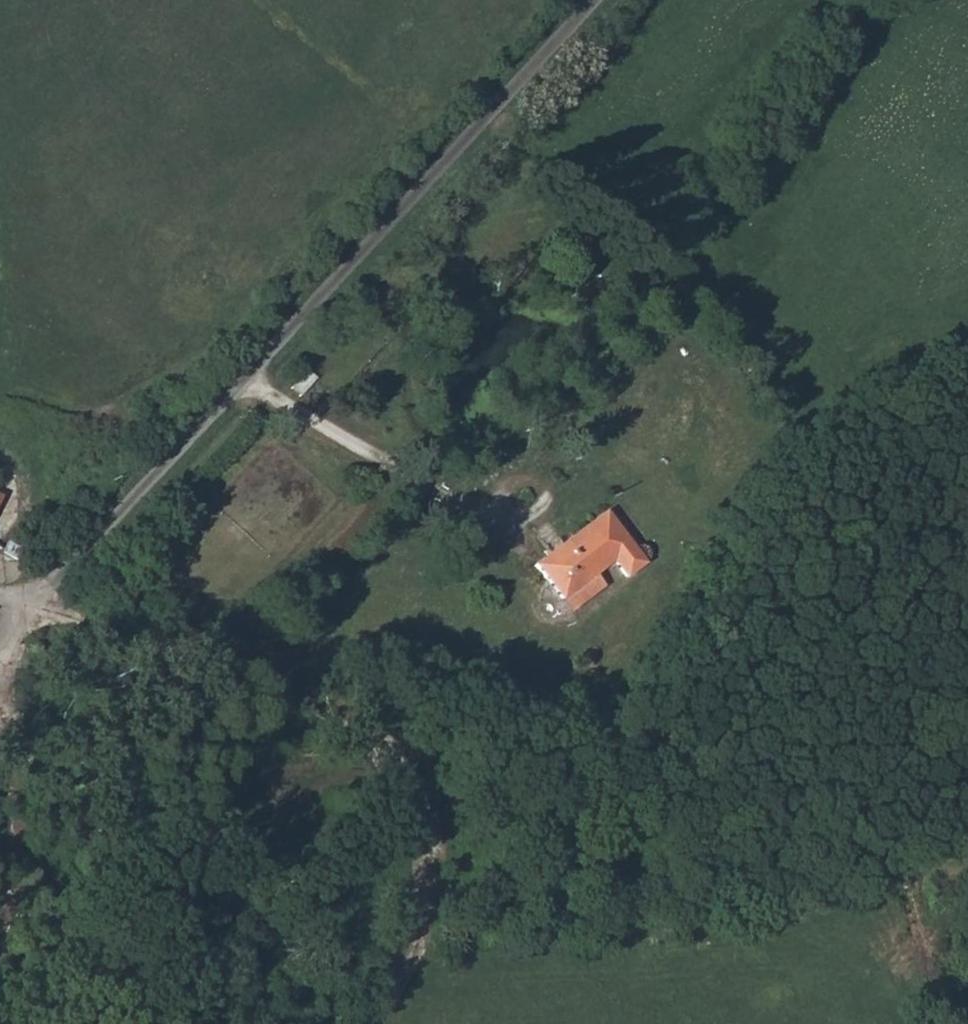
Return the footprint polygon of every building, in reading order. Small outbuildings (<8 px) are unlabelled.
[(576,518),(529,562),(555,594),(604,550),(576,518)]
